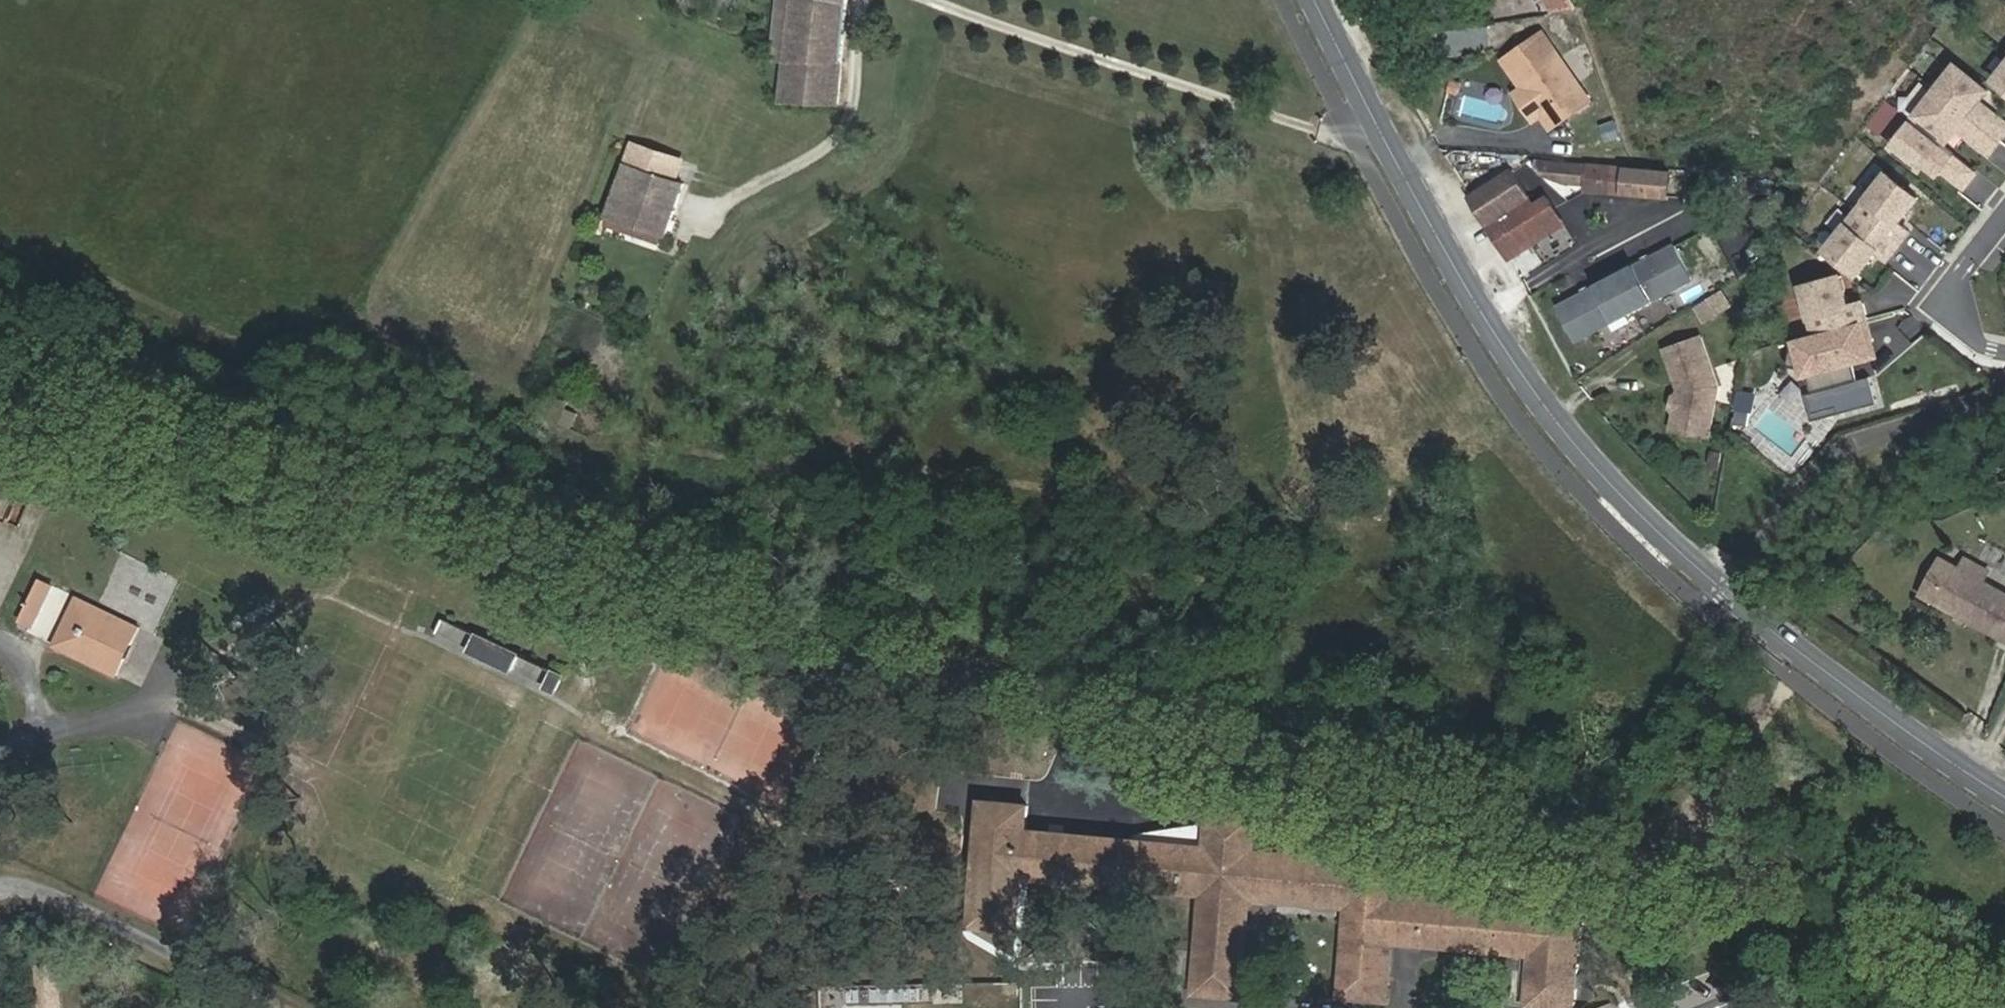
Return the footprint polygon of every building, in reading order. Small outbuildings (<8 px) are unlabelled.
[(786,61),(792,18),(794,0),(778,0),(772,59),(786,61)] [(786,61),(781,98),(837,105),(847,0),(794,0),(792,18),(786,61)] [(1571,9),(1567,0),(1546,0),(1551,13),(1571,9)] [(1505,60),(1524,87),(1528,84),(1548,111),(1543,115),(1552,128),(1591,100),(1544,32),(1505,60)] [(1935,89),(1999,139),(2004,131),(2004,123),(1987,109),(1983,114),(1973,106),(1986,89),(1954,64),(1935,89)] [(1993,79),(2004,89),(2004,65),(1993,79)] [(1528,84),(1524,87),(1515,93),(1534,121),(1543,115),(1548,111),(1528,84)] [(1464,88),(1458,114),(1505,124),(1510,97),(1464,88)] [(1935,89),(1915,114),(1947,139),(1960,122),(1970,130),(1966,135),(1989,152),(1999,139),(1935,89)] [(1975,170),(1911,119),(1891,145),(1920,168),(1924,162),(1933,151),(1938,155),(1933,162),(1941,169),(1963,185),(1975,170)] [(1598,124),(1603,141),(1619,137),(1614,120),(1598,124)] [(1938,173),(1941,169),(1933,162),(1938,155),(1933,151),(1924,162),(1938,173)] [(631,153),(606,224),(662,244),(679,195),(670,191),(677,169),(631,153)] [(1585,189),(1665,196),(1668,170),(1535,159),(1535,167),(1542,172),(1542,174),(1564,181),(1585,183),(1585,189)] [(1511,256),(1563,223),(1547,198),(1533,206),(1510,171),(1472,196),(1511,256)] [(1885,172),(1855,211),(1893,241),(1904,228),(1896,222),(1916,196),(1885,172)] [(1893,241),(1855,211),(1825,249),(1856,273),(1875,248),(1883,254),(1893,241)] [(1552,298),(1569,338),(1693,286),(1676,247),(1552,298)] [(1801,284),(1814,331),(1864,318),(1866,318),(1861,301),(1847,305),(1839,274),(1801,284)] [(1692,306),(1702,323),(1732,305),(1721,288),(1692,306)] [(1870,340),(1864,318),(1814,331),(1792,337),(1786,364),(1805,369),(1811,391),(1806,392),(1812,412),(1835,405),(1837,412),(1876,402),(1869,375),(1854,379),(1846,347),(1870,340)] [(1699,337),(1664,349),(1676,381),(1681,379),(1683,386),(1678,388),(1677,393),(1671,396),(1669,406),(1675,410),(1671,429),(1708,436),(1717,384),(1699,337)] [(1874,354),(1870,340),(1846,347),(1849,361),(1874,354)] [(543,418),(569,429),(576,414),(566,409),(568,404),(552,397),(543,418)] [(1920,596),(1931,602),(1950,567),(1939,561),(1920,596)] [(1931,602),(1997,638),(2000,633),(2004,636),(2004,597),(1982,584),(1987,574),(1964,561),(1958,572),(1950,567),(1931,602)] [(30,626),(49,586),(40,582),(22,621),(30,626)] [(113,674),(134,628),(77,601),(56,646),(113,674)] [(474,636),(442,621),(437,633),(468,647),(467,650),(513,672),(514,670),(545,685),(544,687),(555,692),(563,675),(553,670),(551,673),(520,658),(521,655),(476,633),(474,636)] [(980,801),(969,924),(1015,928),(1020,878),(1202,894),(1194,994),(1239,997),(1248,898),(1347,907),(1340,995),(1386,999),(1390,940),(1530,953),(1527,1004),(1569,1007),(1572,1007),(1581,910),(1395,893),(1397,864),(1253,852),(1255,815),(1210,811),(1207,846),(1024,830),(1026,805),(980,801)] [(57,956),(37,957),(41,1007),(62,1007),(57,956)]
